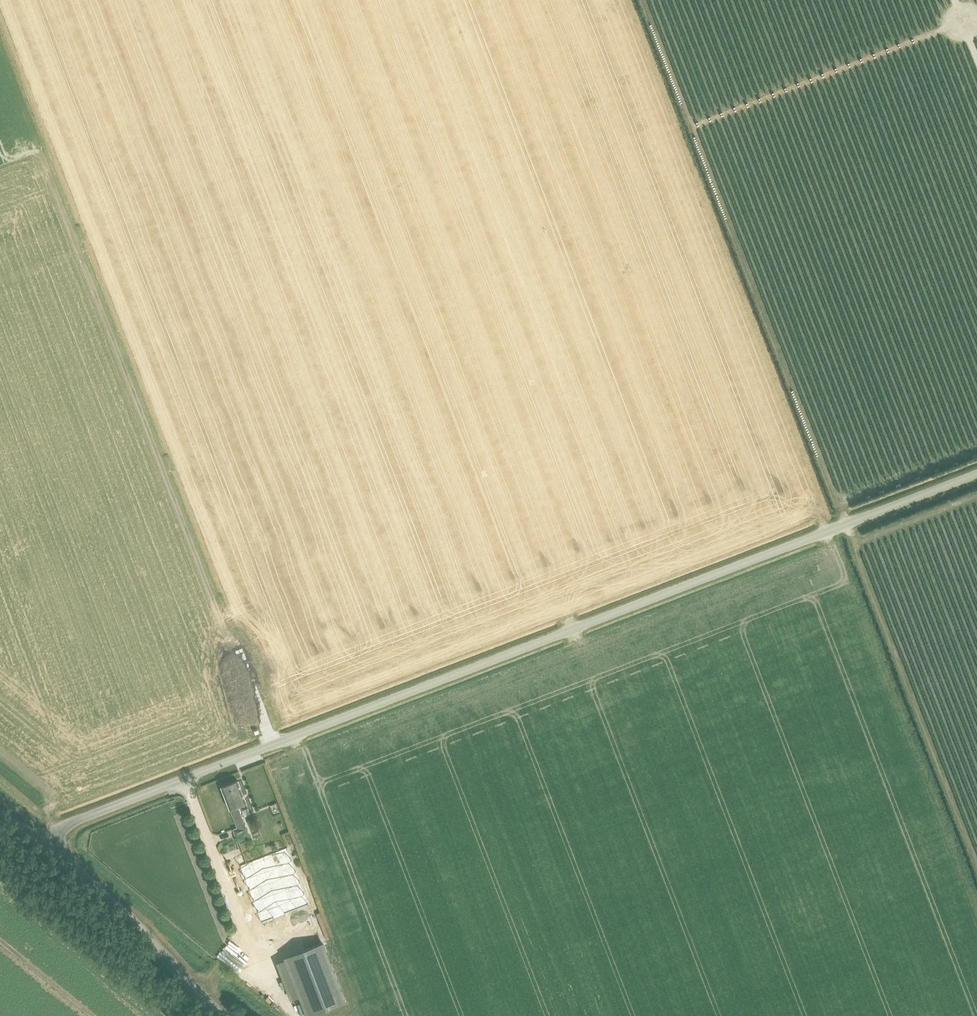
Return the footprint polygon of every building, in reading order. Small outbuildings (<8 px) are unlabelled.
[(236,836),(248,831),(239,806),(247,803),(238,781),(222,787),(238,828),(234,829),(236,836)] [(278,851),(240,866),(250,891),(262,922),(286,913),(309,904),(287,848),(285,849),(278,851)] [(324,945),(322,945),(286,959),(307,1015),(345,1001),(324,945)]
